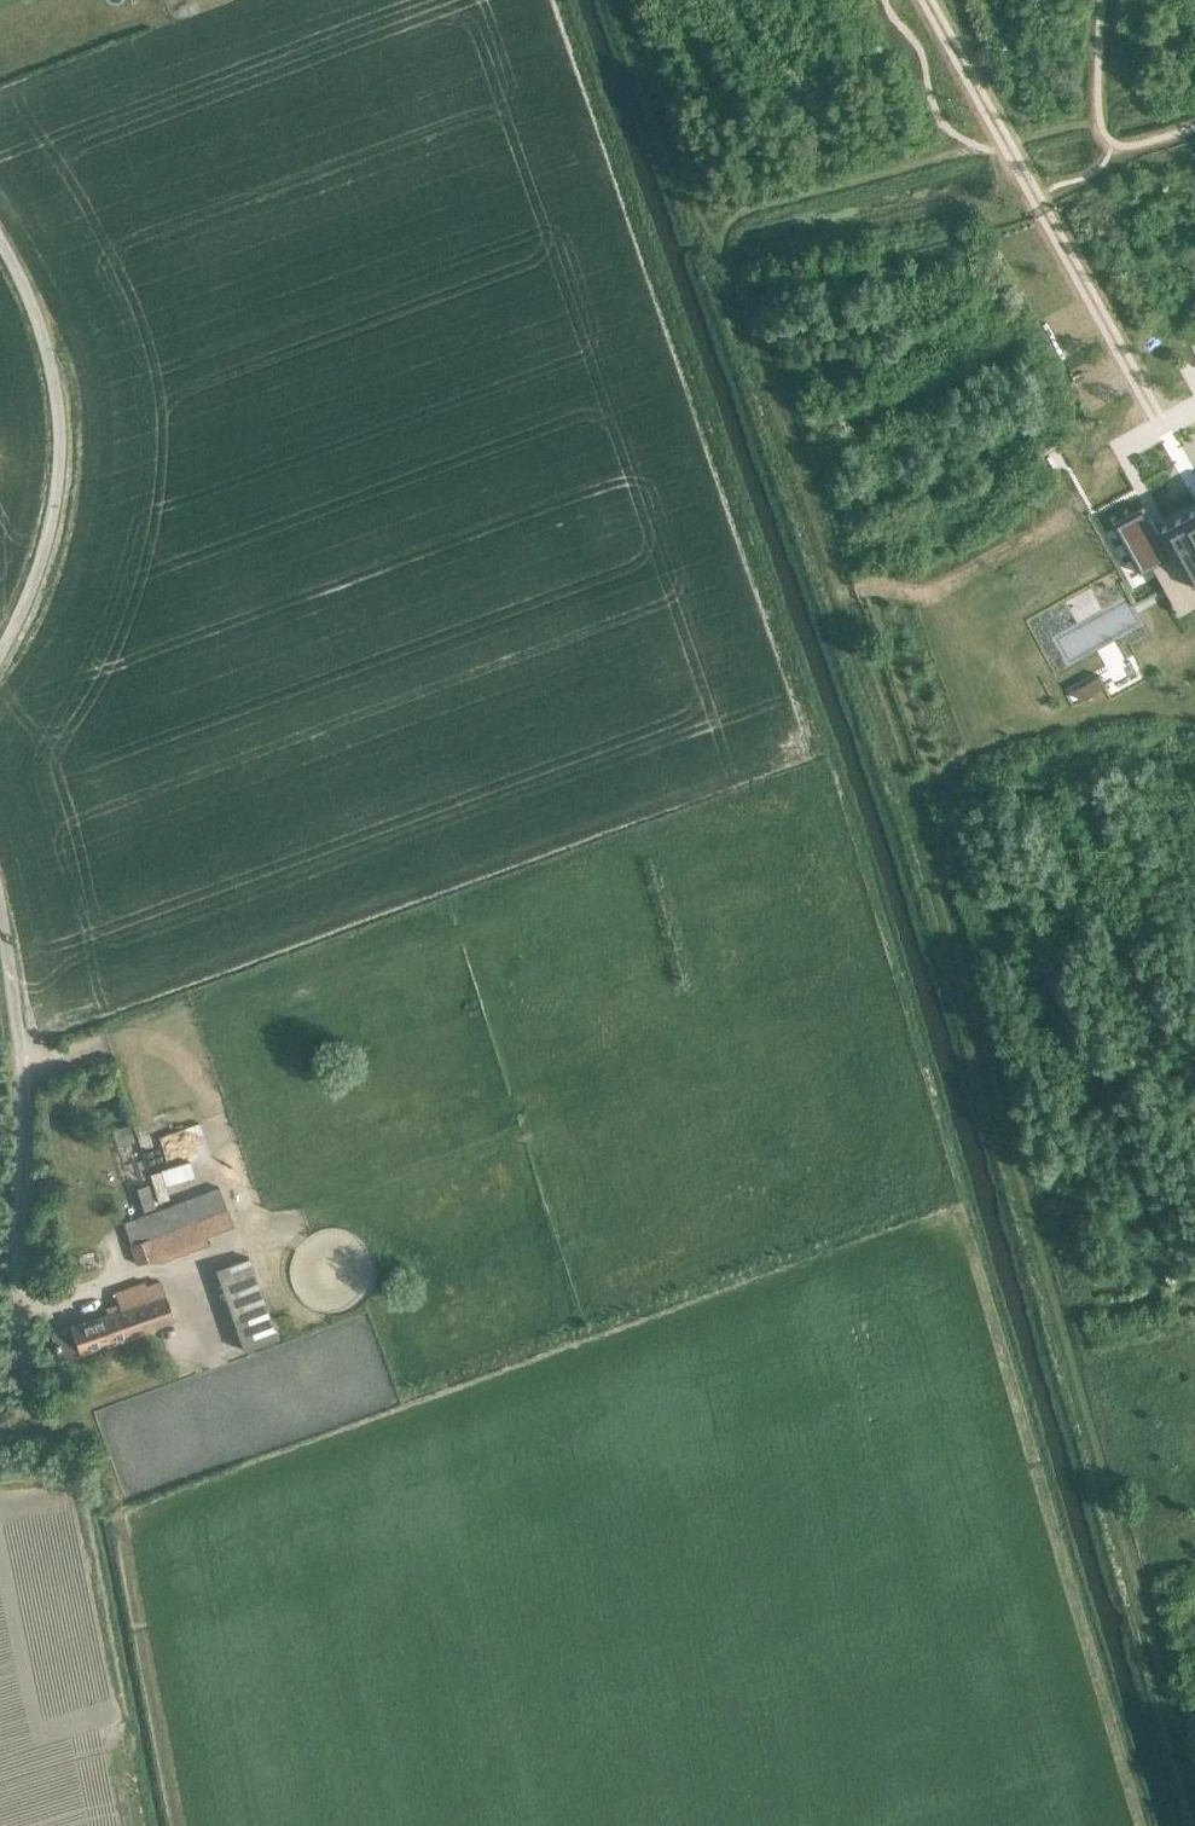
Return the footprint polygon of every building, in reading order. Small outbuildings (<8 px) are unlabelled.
[(1093,568),(1119,617),(1149,601),(1165,632),(1194,616),(1194,546),(1135,578),(1122,553),(1093,568)] [(1099,675),(1073,689),(1079,700),(1105,685),(1099,675)] [(216,1185),(121,1221),(136,1263),(148,1258),(158,1260),(207,1242),(204,1234),(231,1224),(216,1185)] [(215,1266),(243,1349),(277,1337),(248,1255),(215,1266)] [(158,1279),(139,1285),(138,1281),(113,1290),(119,1309),(68,1327),(77,1351),(172,1317),(158,1279)]
